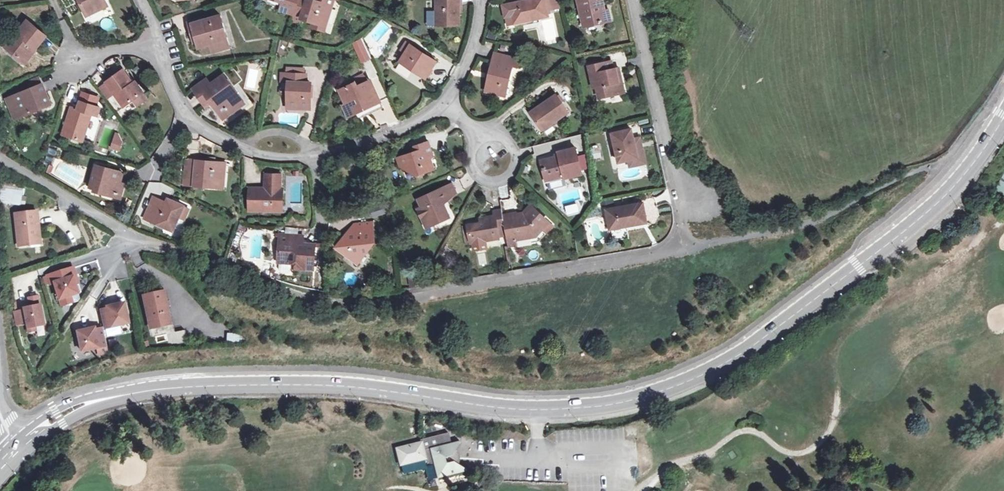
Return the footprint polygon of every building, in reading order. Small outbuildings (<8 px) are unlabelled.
[(97,11),(96,7),(105,3),(103,0),(80,0),(88,16),(97,11)] [(299,0),(274,0),(284,3),(281,11),(294,15),(299,0)] [(313,0),(299,0),(294,15),(302,18),(301,19),(326,27),(332,6),(313,0)] [(459,25),(459,0),(437,0),(437,25),(459,25)] [(511,4),(515,23),(549,16),(545,0),(529,0),(511,4)] [(584,25),(611,20),(609,9),(603,11),(601,0),(579,0),(584,25)] [(515,23),(511,4),(506,5),(509,16),(506,17),(508,25),(515,23)] [(8,44),(30,61),(53,33),(31,15),(8,44)] [(188,22),(191,33),(194,32),(197,42),(199,48),(211,44),(228,39),(221,16),(203,20),(202,18),(188,22)] [(363,38),(353,42),(361,60),(371,56),(363,38)] [(230,48),(228,39),(211,44),(213,53),(230,48)] [(402,50),(406,53),(411,45),(407,42),(402,50)] [(437,61),(411,45),(406,53),(400,61),(426,78),(437,61)] [(485,91),(501,95),(504,85),(507,86),(513,65),(517,66),(519,59),(495,53),(485,91)] [(599,99),(620,94),(617,78),(620,78),(618,69),(613,70),(611,62),(589,67),(593,89),(597,88),(599,99)] [(262,66),(247,65),(246,90),(261,90),(262,66)] [(304,66),(285,66),(285,75),(304,75),(304,66)] [(140,95),(124,73),(122,71),(106,82),(124,107),(132,101),(140,95)] [(126,71),(124,73),(140,95),(144,92),(136,81),(134,82),(126,71)] [(285,75),(279,74),(279,83),(289,83),(288,105),(299,106),(299,108),(310,109),(311,84),(306,84),(306,75),(304,75),(285,75)] [(356,88),(371,81),(364,75),(353,81),(354,85),(356,88)] [(211,86),(198,95),(206,106),(212,102),(221,114),(227,110),(230,113),(243,104),(224,76),(211,86)] [(39,77),(27,82),(30,89),(42,84),(39,77)] [(198,95),(211,86),(207,80),(194,89),(198,95)] [(380,102),(371,81),(356,88),(354,85),(341,91),(347,105),(350,103),(355,113),(364,109),(363,107),(368,105),(369,107),(380,102)] [(7,99),(16,120),(51,104),(42,84),(30,89),(7,99)] [(81,102),(94,106),(97,98),(83,93),(81,102)] [(145,102),(140,95),(132,101),(137,107),(145,102)] [(542,129),(568,112),(556,95),(530,112),(542,129)] [(94,106),(81,102),(78,110),(72,108),(63,135),(83,141),(92,114),(95,115),(97,107),(94,106)] [(118,111),(121,116),(136,108),(132,102),(118,111)] [(364,109),(355,113),(358,120),(383,108),(380,102),(369,107),(368,105),(363,107),(364,109)] [(350,103),(347,105),(343,107),(347,117),(355,113),(350,103)] [(227,110),(221,114),(224,118),(230,113),(227,110)] [(619,163),(637,159),(635,149),(637,148),(632,130),(613,134),(619,163)] [(110,149),(119,152),(124,135),(114,132),(110,149)] [(417,152),(404,157),(408,170),(410,177),(435,168),(431,157),(434,156),(429,142),(415,147),(417,152)] [(558,156),(542,161),(547,179),(563,175),(564,178),(582,174),(576,148),(558,152),(558,156)] [(599,148),(592,149),(594,158),(601,157),(599,148)] [(400,166),(408,170),(404,157),(398,159),(400,166)] [(184,184),(215,187),(216,178),(223,179),(225,164),(186,161),(184,184)] [(116,197),(121,181),(123,173),(96,166),(90,187),(104,191),(103,193),(116,197)] [(250,211),(274,211),(274,206),(283,206),(283,189),(281,189),(282,174),(266,174),(266,188),(250,188),(250,211)] [(121,181),(116,197),(122,199),(126,183),(121,181)] [(420,209),(424,218),(428,217),(431,225),(449,217),(444,205),(442,206),(440,201),(457,193),(453,183),(419,199),(422,208),(420,209)] [(173,231),(179,218),(183,207),(167,200),(165,205),(160,203),(161,201),(154,198),(145,219),(173,231)] [(512,199),(501,201),(503,210),(513,208),(512,199)] [(611,200),(601,202),(602,208),(612,206),(611,200)] [(575,203),(566,207),(569,214),(578,210),(575,203)] [(610,230),(646,223),(643,203),(607,210),(610,230)] [(507,241),(514,240),(535,237),(548,223),(530,206),(523,214),(503,217),(506,236),(507,241)] [(189,209),(183,207),(179,218),(185,220),(189,209)] [(494,216),(484,218),(484,223),(479,224),(467,226),(470,244),(498,239),(498,237),(506,236),(503,217),(502,210),(494,211),(494,216)] [(32,238),(40,237),(37,211),(15,213),(18,245),(32,243),(32,238)] [(355,234),(346,236),(335,248),(345,256),(346,255),(356,263),(364,253),(366,253),(374,243),(373,235),(374,235),(373,223),(354,225),(355,234)] [(73,247),(84,241),(78,229),(67,235),(73,247)] [(312,269),(313,250),(305,249),(305,252),(298,252),(298,244),(302,245),(303,237),(280,236),(279,244),(281,243),(280,250),(279,250),(278,262),(296,263),(296,268),(312,269)] [(74,269),(48,277),(51,285),(56,284),(62,306),(73,303),(72,297),(79,294),(74,278),(77,277),(74,269)] [(150,329),(169,325),(163,293),(143,297),(150,329)] [(25,311),(15,313),(18,325),(27,323),(29,333),(36,331),(35,327),(45,325),(41,306),(40,306),(39,297),(30,299),(31,308),(25,309),(25,311)] [(108,310),(100,311),(104,329),(129,324),(125,305),(108,308),(108,310)] [(95,329),(78,332),(82,352),(107,347),(103,329),(96,331),(95,329)] [(174,344),(186,344),(185,331),(173,332),(174,344)] [(24,349),(30,347),(28,337),(22,339),(24,349)] [(454,453),(459,442),(450,444),(448,436),(420,442),(421,445),(396,451),(400,467),(424,461),(426,463),(428,465),(431,466),(433,466),(437,480),(467,472),(456,465),(457,463),(457,459),(456,456),(454,453)]
